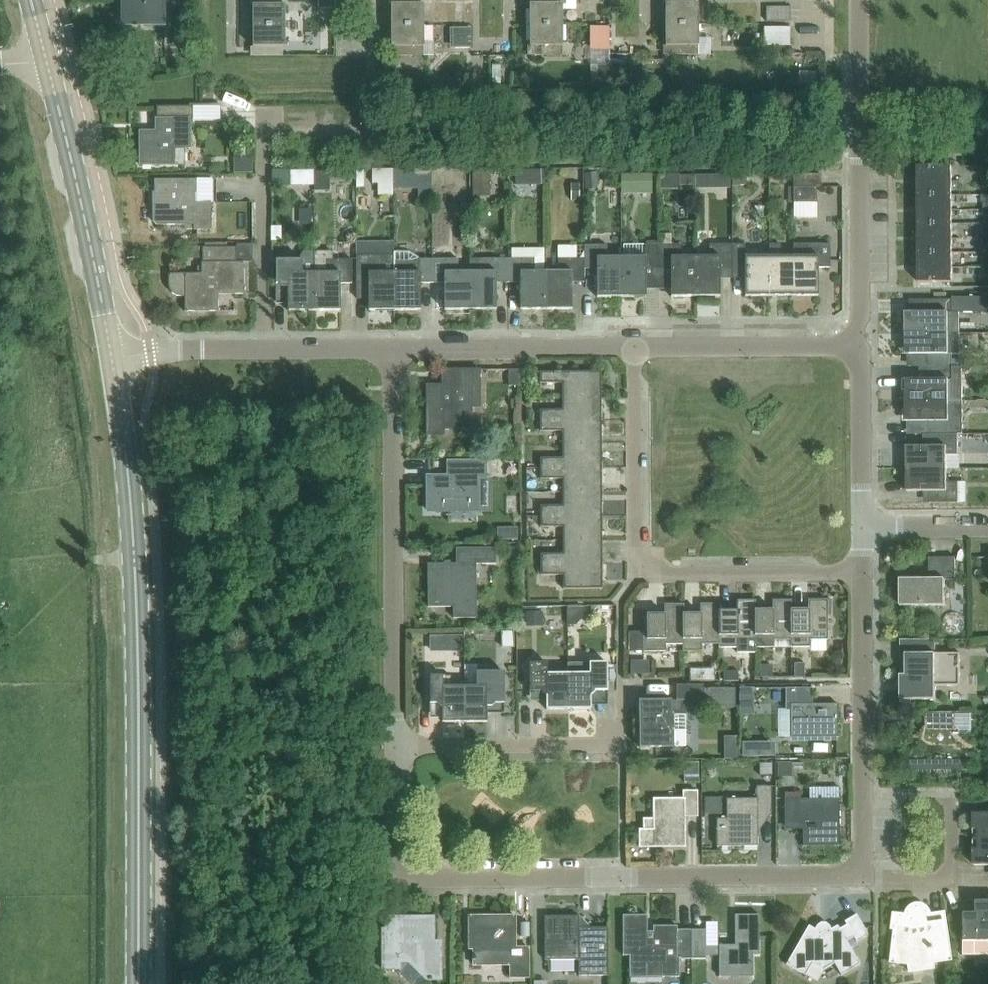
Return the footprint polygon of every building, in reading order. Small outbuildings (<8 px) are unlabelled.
[(164,23),(164,0),(122,0),(122,28),(164,28),(164,23)] [(282,5),(282,0),(253,0),(253,5),(252,5),(252,26),(285,26),(284,5),(282,5)] [(423,4),(423,0),(392,0),(392,4),(390,4),(391,25),(423,25),(423,4)] [(561,3),(566,3),(566,0),(530,0),(530,4),(529,4),(529,25),(561,25),(561,3)] [(690,0),(666,0),(666,3),(665,3),(665,24),(697,24),(697,3),(690,3),(690,0)] [(789,6),(765,6),(765,20),(789,20),(789,6)] [(697,54),(697,45),(697,24),(665,24),(665,45),(666,45),(666,54),(697,54)] [(423,25),(391,25),(391,46),(392,46),(392,55),(416,55),(416,46),(423,46),(423,25)] [(472,25),(457,25),(457,35),(472,35),(472,25)] [(561,25),(529,25),(529,46),(530,46),(530,54),(554,54),(554,45),(561,45),(561,25)] [(608,25),(593,25),(593,35),(608,35),(608,25)] [(285,47),(285,26),(252,26),(252,47),(253,47),(253,56),(277,56),(277,47),(285,47)] [(789,26),(763,26),(763,45),(789,45),(789,26)] [(189,119),(191,119),(191,107),(157,107),(157,119),(155,119),(156,131),(140,132),(140,165),(184,165),(184,147),(189,147),(189,119)] [(917,181),(952,181),(951,166),(917,166),(917,181)] [(792,186),(820,186),(820,174),(792,174),(792,186)] [(193,230),(211,230),(211,203),(194,203),(194,192),(196,192),(196,179),(154,179),(154,192),(152,192),(152,221),(156,225),(193,225),(193,230)] [(917,196),(952,196),(952,181),(917,181),(917,196)] [(792,203),(816,203),(816,187),(792,187),(792,203)] [(917,210),(952,210),(952,196),(917,196),(917,210)] [(917,224),(952,224),(952,210),(917,210),(917,224)] [(917,239),(952,239),(952,224),(917,224),(917,239)] [(653,237),(667,237),(667,225),(652,225),(653,237)] [(360,232),(359,246),(386,247),(387,234),(360,232)] [(478,252),(478,238),(427,237),(427,251),(478,252)] [(580,251),(580,237),(553,238),(554,251),(580,251)] [(514,254),(541,253),(540,239),(513,240),(514,254)] [(917,253),(952,253),(952,239),(917,239),(917,253)] [(769,296),(768,256),(744,256),(744,244),(731,245),(731,269),(744,268),(744,296),(769,296)] [(793,296),(792,256),(780,256),(779,244),(768,244),(768,256),(769,296),(793,296)] [(816,244),(792,244),(792,256),(793,296),(817,296),(817,268),(829,268),(829,244),(816,244)] [(620,257),(606,257),(606,245),(583,246),(584,258),(584,269),(596,269),(596,297),(621,297),(620,257)] [(645,269),(658,269),(657,245),(645,245),(645,257),(620,257),(621,297),(645,297),(645,269)] [(695,297),(694,257),(680,257),(680,245),(657,245),(658,269),(670,269),(670,297),(695,297)] [(719,269),(731,269),(731,245),(708,245),(708,257),(694,257),(695,297),(719,297),(719,269)] [(201,273),(168,274),(168,285),(169,289),(172,293),(176,296),(180,297),(184,297),(184,311),(218,311),(218,294),(244,294),(244,262),(235,262),(235,247),(202,247),(202,262),(201,262),(201,273)] [(298,260),(276,260),(276,284),(288,284),(288,311),(314,311),(314,273),(313,252),(304,252),(298,260)] [(352,283),(352,259),(332,260),(332,252),(313,252),(314,273),(314,311),(340,311),(340,284),(352,283)] [(368,310),(394,310),(394,253),(393,253),(393,255),(356,255),(356,283),(368,283),(368,310)] [(432,259),(419,259),(408,253),(394,253),(394,310),(420,310),(420,283),(432,283),(432,259)] [(918,268),(952,267),(952,253),(917,253),(918,268)] [(584,282),(584,269),(584,258),(557,258),(557,271),(546,271),(546,310),(572,309),(572,282),(584,282)] [(470,310),(470,272),(458,272),(458,259),(432,259),(432,283),(444,283),(444,310),(470,310)] [(496,283),(508,283),(508,259),(482,259),(482,272),(470,272),(470,310),(496,310),(496,283)] [(546,310),(546,271),(534,271),(534,259),(508,259),(508,283),(520,283),(520,310),(546,310)] [(952,267),(918,268),(918,283),(952,282),(952,267)] [(947,334),(947,333),(947,313),(951,313),(951,299),(927,300),(928,313),(906,313),(906,333),(947,334)] [(952,354),(959,354),(959,333),(947,333),(947,334),(906,333),(906,354),(928,354),(928,367),(952,367),(952,354)] [(963,367),(952,367),(928,367),(928,380),(907,380),(907,401),(947,401),(963,401),(963,367)] [(520,369),(508,369),(508,386),(520,386),(520,369)] [(479,394),(479,370),(451,370),(451,385),(427,386),(427,435),(443,435),(443,429),(470,428),(470,394),(479,394)] [(562,396),(600,396),(600,371),(539,372),(539,383),(562,383),(562,396)] [(540,421),(601,420),(600,396),(562,396),(562,410),(539,410),(540,421)] [(963,401),(947,401),(907,401),(907,422),(928,422),(928,434),(958,434),(963,434),(963,401)] [(562,444),(601,444),(601,420),(540,421),(540,431),(562,431),(562,444)] [(907,469),(947,469),(947,455),(958,455),(958,434),(929,434),(929,446),(907,446),(907,469)] [(540,469),(601,468),(601,444),(562,444),(562,457),(540,458),(540,469)] [(478,478),(485,477),(485,461),(447,462),(447,476),(427,476),(427,512),(478,511),(478,478)] [(563,492),(601,492),(601,468),(540,469),(540,479),(562,479),(563,492)] [(930,503),(958,503),(958,482),(947,482),(947,469),(907,469),(907,491),(929,491),(930,503)] [(540,517),(601,516),(601,492),(563,492),(563,505),(540,506),(540,517)] [(563,540),(602,540),(601,516),(540,517),(540,527),(563,527),(563,540)] [(541,565),(602,564),(602,540),(563,540),(563,553),(541,554),(541,565)] [(455,564),(427,564),(428,607),(453,607),(453,618),(476,618),(475,564),(495,564),(495,548),(455,548),(455,564)] [(914,579),(900,579),(900,606),(945,606),(945,580),(955,580),(955,558),(929,558),(929,572),(914,572),(914,579)] [(602,564),(541,565),(541,575),(563,575),(563,589),(602,589),(602,564)] [(755,610),(755,600),(736,600),(736,610),(719,610),(719,644),(718,644),(718,648),(737,648),(737,653),(754,652),(754,648),(754,640),(755,640),(755,610)] [(790,610),(791,610),(791,600),(772,600),(772,610),(755,610),(755,640),(754,640),(754,648),(773,647),(773,640),(790,640),(791,640),(790,610)] [(791,640),(790,640),(790,647),(809,647),(809,640),(827,640),(827,600),(808,600),(808,610),(791,610),(790,610),(791,640)] [(646,634),(644,634),(644,652),(666,652),(665,644),(682,644),(683,644),(683,614),(683,604),(664,604),(664,614),(646,614),(646,634)] [(719,610),(719,604),(700,604),(700,614),(683,614),(683,644),(682,644),(682,652),(701,651),(701,644),(718,644),(719,644),(719,610)] [(636,619),(622,622),(627,641),(640,638),(636,619)] [(905,675),(900,675),(900,700),(935,700),(935,686),(960,686),(960,654),(905,654),(905,675)] [(683,670),(710,670),(710,656),(684,656),(683,670)] [(568,709),(568,673),(546,674),(546,663),(529,663),(529,691),(545,691),(546,710),(568,709)] [(568,663),(568,673),(568,709),(590,709),(590,691),(607,691),(606,663),(568,663)] [(464,686),(464,722),(487,722),(486,703),(502,703),(502,672),(477,672),(477,686),(464,686)] [(464,722),(464,686),(450,686),(450,676),(430,676),(430,704),(442,704),(442,722),(464,722)] [(838,704),(812,704),(812,688),(785,689),(785,706),(790,706),(790,738),(838,737),(838,704)] [(704,689),(704,708),(735,708),(735,689),(704,689)] [(417,718),(428,715),(424,700),(412,703),(417,718)] [(674,730),(674,714),(685,714),(685,701),(639,701),(639,747),(671,747),(671,730),(674,730)] [(971,712),(925,713),(925,733),(911,733),(911,774),(971,774),(971,712)] [(716,819),(716,847),(757,846),(757,816),(771,816),(771,786),(756,786),(756,799),(726,799),(726,819),(716,819)] [(639,830),(639,847),(684,847),(684,816),(697,816),(697,791),(683,791),(683,799),(653,799),(653,819),(643,819),(643,830),(639,830)] [(784,824),(802,824),(802,846),(839,846),(839,799),(784,800),(784,824)] [(987,840),(987,814),(973,814),(973,840),(987,840)] [(973,840),(973,866),(987,866),(987,840),(973,840)] [(973,901),(973,913),(961,913),(961,956),(987,956),(987,901),(973,901)] [(944,913),(926,916),(925,914),(925,913),(924,911),(922,910),(921,909),(920,908),(918,908),(916,908),(915,908),(913,909),(911,909),(910,910),(909,911),(908,913),(908,914),(907,915),(907,916),(892,914),(890,929),(893,929),(889,962),(907,964),(909,972),(933,968),(932,962),(951,960),(944,913)] [(691,959),(691,930),(677,930),(677,926),(653,926),(653,939),(647,939),(647,915),(622,915),(622,956),(629,956),(629,977),(679,977),(679,959),(691,959)] [(691,959),(705,959),(705,955),(718,955),(719,977),(753,977),(753,955),(759,955),(759,915),(734,915),(734,945),(718,945),(718,947),(705,947),(705,930),(691,930),(691,959)] [(856,942),(866,937),(865,931),(856,915),(844,922),(846,925),(839,929),(837,926),(831,929),(828,926),(825,923),(820,923),(816,925),(814,929),(808,926),(785,965),(804,975),(811,963),(822,970),(833,963),(840,975),(859,964),(846,941),(853,937),(856,942)] [(434,916),(385,917),(385,929),(381,929),(382,969),(400,969),(400,961),(409,961),(428,980),(442,980),(441,955),(438,955),(438,949),(434,949),(434,916)] [(510,978),(528,978),(528,948),(515,948),(515,916),(469,916),(469,949),(473,949),(473,955),(472,955),(472,960),(473,960),(473,965),(510,965),(510,978)] [(578,976),(608,975),(608,928),(579,928),(578,916),(544,916),(544,960),(578,960),(578,976)]
